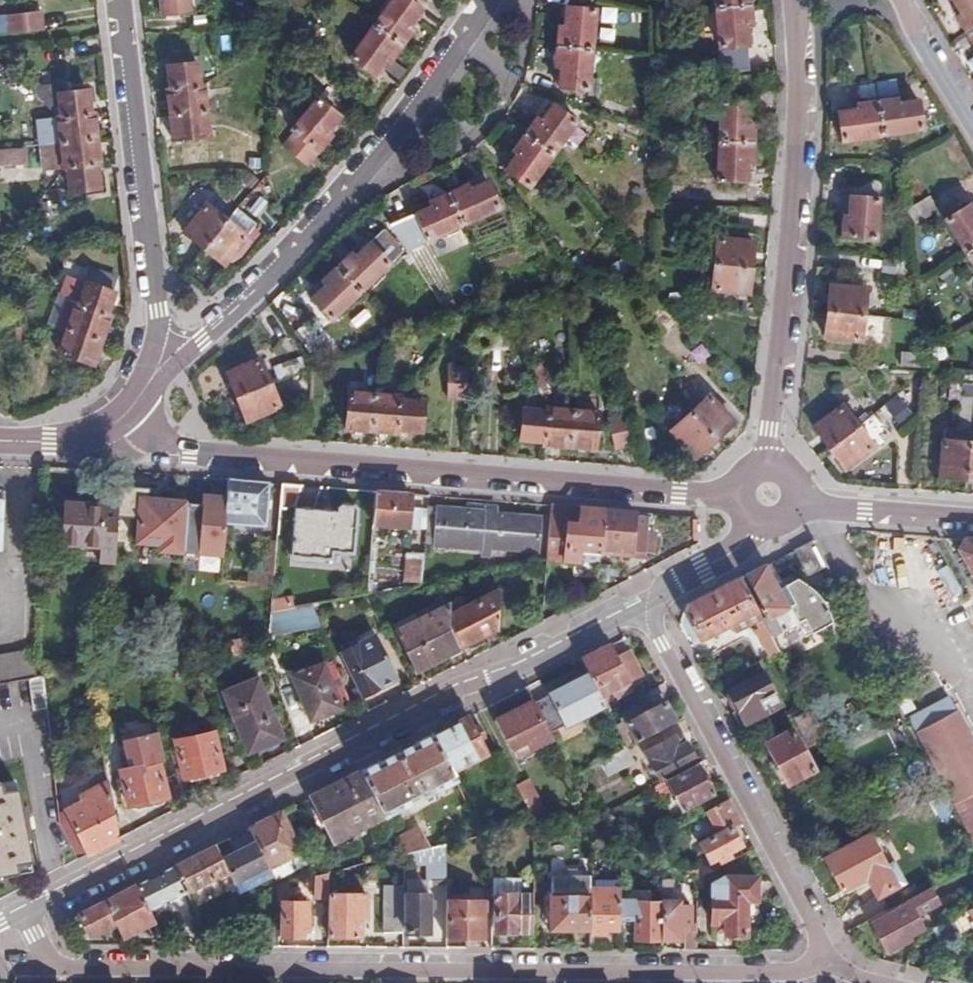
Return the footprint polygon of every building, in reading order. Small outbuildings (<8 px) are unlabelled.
[(12,0),(0,0),(0,10),(3,13),(13,1),(12,0)] [(353,59),(376,75),(388,59),(393,62),(415,30),(411,26),(429,0),(394,0),(353,59)] [(564,27),(558,27),(554,67),(559,68),(558,86),(586,88),(595,0),(567,0),(564,27)] [(954,11),(949,15),(971,48),(972,47),(972,0),(947,0),(954,11)] [(753,5),(714,8),(715,10),(701,12),(703,33),(716,32),(719,69),(749,68),(747,44),(750,43),(749,24),(755,23),(753,5)] [(41,12),(4,13),(4,33),(42,31),(41,12)] [(193,54),(192,44),(180,45),(181,56),(193,54)] [(0,49),(0,60),(10,59),(9,48),(0,49)] [(199,88),(201,87),(213,81),(210,63),(196,65),(199,88)] [(167,68),(169,91),(199,88),(196,65),(167,68)] [(55,77),(15,81),(56,117),(89,113),(86,89),(57,93),(55,77)] [(718,77),(717,177),(747,178),(748,162),(754,161),(754,123),(749,122),(749,77),(718,77)] [(169,91),(166,91),(169,117),(204,113),(201,87),(199,88),(169,91)] [(898,101),(897,96),(854,102),(855,109),(838,112),(841,141),(921,129),(917,99),(898,101)] [(339,118),(316,101),(290,131),(318,154),(331,138),(327,134),(339,118)] [(526,186),(564,134),(573,140),(586,124),(576,116),(573,120),(550,104),(538,119),(534,117),(509,149),(513,153),(502,168),(526,186)] [(97,137),(93,112),(89,113),(56,117),(59,141),(97,137)] [(204,113),(169,117),(172,142),(207,139),(204,113)] [(59,141),(38,143),(41,169),(66,167),(95,163),(100,163),(97,137),(59,141)] [(26,149),(6,150),(9,163),(27,162),(26,149)] [(6,150),(0,151),(0,164),(9,163),(6,150)] [(95,163),(66,167),(70,191),(98,187),(95,163)] [(841,213),(840,235),(875,238),(879,193),(876,193),(877,177),(851,176),(847,213),(841,213)] [(466,183),(448,191),(464,225),(499,208),(485,180),(469,188),(466,183)] [(432,206),(389,226),(406,253),(464,225),(448,191),(430,200),(432,206)] [(932,198),(913,210),(920,220),(939,208),(932,198)] [(183,233),(204,250),(224,227),(194,201),(180,219),(188,227),(183,233)] [(970,203),(945,218),(972,263),(972,209),(970,203)] [(259,235),(234,215),(224,227),(204,250),(229,271),(259,235)] [(325,321),(400,252),(379,229),(353,254),(350,251),(320,279),(323,282),(305,299),(325,321)] [(620,236),(627,245),(633,240),(625,231),(620,236)] [(715,239),(710,290),(747,293),(752,243),(715,239)] [(921,274),(918,259),(885,256),(884,272),(921,274)] [(86,284),(79,308),(106,317),(113,292),(86,284)] [(859,341),(864,289),(830,286),(827,312),(824,338),(859,341)] [(79,308),(74,306),(66,329),(67,329),(102,341),(109,318),(106,317),(79,308)] [(67,329),(66,329),(58,354),(94,365),(102,341),(67,329)] [(288,358),(300,350),(286,330),(275,338),(288,358)] [(903,351),(901,365),(928,366),(929,353),(903,351)] [(227,373),(247,423),(281,409),(260,359),(227,373)] [(278,368),(283,380),(304,371),(299,359),(278,368)] [(527,375),(541,399),(549,393),(544,384),(548,381),(540,368),(527,375)] [(695,456),(733,421),(708,394),(692,381),(684,370),(669,380),(688,411),(669,429),(695,456)] [(431,374),(422,371),(411,383),(425,387),(431,374)] [(587,374),(576,375),(575,394),(588,393),(587,374)] [(345,428),(370,430),(374,394),(349,392),(345,428)] [(397,432),(398,429),(400,401),(400,396),(374,394),(370,430),(397,432)] [(292,396),(290,411),(300,412),(302,397),(292,396)] [(616,397),(605,400),(612,427),(624,424),(616,397)] [(907,414),(892,397),(871,414),(879,423),(889,416),(896,423),(907,414)] [(955,428),(970,429),(970,426),(972,400),(958,398),(955,428)] [(400,401),(398,429),(420,431),(422,402),(400,401)] [(815,427),(846,468),(874,445),(845,406),(815,427)] [(569,448),(572,411),(547,409),(546,413),(544,442),(543,446),(569,448)] [(520,441),(544,442),(546,413),(522,411),(520,441)] [(596,413),(572,411),(569,448),(593,449),(596,413)] [(944,439),(969,441),(970,429),(955,428),(946,427),(944,439)] [(969,441),(944,439),(941,475),(972,478),(972,442),(969,441)] [(265,486),(229,483),(228,500),(226,525),(231,525),(253,526),(262,527),(265,486)] [(183,555),(187,507),(187,504),(148,502),(149,492),(118,490),(117,512),(117,520),(138,520),(137,546),(160,547),(160,554),(183,555)] [(409,497),(374,494),(374,502),(372,527),(407,529),(409,497)] [(226,525),(228,500),(204,498),(203,508),(187,507),(183,555),(182,563),(199,564),(200,557),(224,558),(226,525)] [(80,566),(100,567),(103,512),(103,508),(65,506),(64,521),(54,522),(53,547),(81,548),(80,566)] [(567,508),(550,506),(547,537),(560,538),(565,539),(566,524),(567,508)] [(336,514),(294,511),(290,559),(330,561),(331,554),(352,555),(355,511),(352,508),(340,507),(336,510),(336,514)] [(466,513),(427,510),(425,545),(481,549),(481,557),(489,558),(490,549),(536,553),(539,518),(494,514),(494,509),(467,507),(466,513)] [(580,509),(567,508),(566,524),(565,539),(563,563),(576,563),(577,552),(599,554),(600,547),(602,510),(580,509)] [(635,513),(602,510),(600,547),(599,554),(646,558),(649,517),(635,516),(635,513)] [(116,568),(117,520),(117,512),(103,512),(100,567),(116,568)] [(547,537),(546,561),(542,602),(555,603),(560,538),(547,537)] [(826,563),(813,539),(794,549),(807,573),(826,563)] [(966,539),(958,543),(972,571),(972,539),(966,539)] [(404,587),(422,584),(424,556),(406,555),(404,587)] [(772,561),(745,575),(783,649),(836,620),(827,604),(816,589),(799,577),(785,585),(772,561)] [(783,649),(745,575),(685,605),(684,609),(700,639),(731,623),(736,631),(754,621),(772,655),(783,649)] [(272,609),(273,584),(250,583),(246,635),(251,634),(270,629),(272,609)] [(367,583),(367,593),(374,592),(375,584),(367,583)] [(449,626),(460,647),(496,628),(500,590),(450,615),(449,626)] [(315,613),(311,603),(285,607),(287,619),(315,613)] [(450,615),(451,604),(396,631),(416,669),(460,647),(449,626),(450,615)] [(285,607),(272,609),(270,629),(277,628),(277,621),(287,619),(285,607)] [(251,634),(246,635),(219,641),(222,653),(254,646),(251,634)] [(341,653),(362,696),(397,677),(375,636),(341,653)] [(609,644),(581,658),(588,671),(601,697),(610,692),(629,681),(642,675),(628,649),(615,655),(609,644)] [(43,677),(43,653),(0,661),(0,685),(28,679),(43,677)] [(292,676),(310,720),(340,708),(321,665),(292,676)] [(550,696),(535,703),(550,732),(565,725),(566,727),(606,707),(601,697),(588,671),(548,691),(550,696)] [(764,672),(728,690),(730,694),(726,695),(733,710),(737,709),(744,721),(779,703),(764,672)] [(47,710),(43,677),(28,679),(35,712),(47,710)] [(223,694),(247,752),(279,738),(256,680),(223,694)] [(629,681),(610,692),(614,699),(633,689),(629,681)] [(909,719),(940,776),(946,788),(972,839),(972,738),(951,697),(909,719)] [(530,702),(497,718),(516,756),(550,739),(530,702)] [(622,715),(636,743),(676,721),(665,702),(641,715),(637,707),(622,715)] [(826,731),(812,705),(788,719),(793,728),(802,744),(826,731)] [(467,716),(434,733),(453,769),(486,752),(467,716)] [(616,727),(627,748),(633,745),(623,724),(616,727)] [(802,744),(793,728),(766,742),(787,782),(815,767),(802,744)] [(119,769),(127,806),(166,798),(158,761),(163,760),(157,732),(122,740),(128,768),(119,769)] [(173,743),(182,779),(221,769),(214,733),(173,743)] [(434,733),(360,772),(382,815),(457,776),(453,769),(434,733)] [(674,738),(647,752),(661,778),(695,760),(686,743),(679,746),(674,738)] [(634,763),(627,748),(598,763),(606,777),(634,763)] [(697,762),(665,780),(681,809),(714,792),(697,762)] [(78,859),(118,839),(103,768),(86,776),(91,788),(79,794),(81,801),(58,813),(60,824),(78,859)] [(382,815),(360,772),(312,797),(335,840),(339,839),(341,842),(350,837),(349,833),(382,815)] [(875,827),(946,788),(940,776),(869,816),(875,827)] [(16,873),(14,862),(31,859),(18,788),(2,791),(0,783),(0,876),(16,873)] [(525,799),(537,823),(552,820),(538,793),(525,799)] [(941,794),(911,810),(918,823),(947,806),(941,794)] [(740,822),(728,798),(705,811),(717,833),(699,844),(708,861),(717,856),(719,860),(729,855),(727,851),(741,844),(732,826),(740,822)] [(256,841),(268,863),(269,865),(302,848),(282,812),(250,829),(256,841)] [(395,841),(402,855),(432,848),(421,829),(395,841)] [(216,846),(175,867),(188,893),(228,872),(233,881),(268,863),(256,841),(223,857),(216,846)] [(859,841),(826,859),(843,891),(865,878),(870,885),(879,879),(877,876),(891,868),(881,847),(866,855),(859,841)] [(446,880),(446,845),(434,848),(434,881),(446,880)] [(237,888),(272,871),(269,865),(268,863),(233,881),(237,888)] [(708,863),(689,873),(698,878),(704,875),(714,869),(710,863),(708,863)] [(175,867),(138,886),(151,912),(188,893),(175,867)] [(328,895),(328,872),(314,876),(315,898),(328,897),(328,895)] [(590,929),(590,899),(590,878),(553,878),(551,929),(590,929)] [(679,949),(698,949),(698,932),(690,931),(690,906),(680,906),(680,899),(669,899),(668,895),(672,895),(673,879),(662,878),(662,902),(661,939),(679,940),(679,949)] [(712,881),(711,923),(727,923),(727,934),(747,934),(748,900),(757,900),(757,878),(718,878),(712,881)] [(384,934),(402,934),(402,881),(384,882),(384,934)] [(288,882),(278,884),(278,898),(288,897),(288,882)] [(151,912),(138,886),(80,915),(91,936),(119,922),(127,936),(156,921),(151,912)] [(930,887),(908,899),(911,903),(874,923),(889,950),(905,942),(903,937),(923,927),(919,918),(940,906),(930,887)] [(365,896),(328,895),(328,897),(329,938),(359,937),(359,918),(365,917),(365,896)] [(496,895),(496,939),(528,939),(528,895),(496,895)] [(406,897),(406,934),(428,934),(428,897),(406,897)] [(620,929),(621,899),(590,899),(590,929),(590,936),(600,936),(601,929),(620,929)] [(491,914),(492,901),(446,901),(446,940),(483,939),(483,935),(484,913),(491,914)] [(635,939),(661,939),(662,902),(635,902),(635,939)] [(282,904),(282,937),(301,937),(300,935),(308,934),(306,904),(282,904)] [(952,919),(961,933),(972,927),(972,908),(952,919)] [(491,935),(491,914),(484,913),(483,935),(491,935)] [(264,947),(278,947),(278,937),(264,938),(264,947)]
